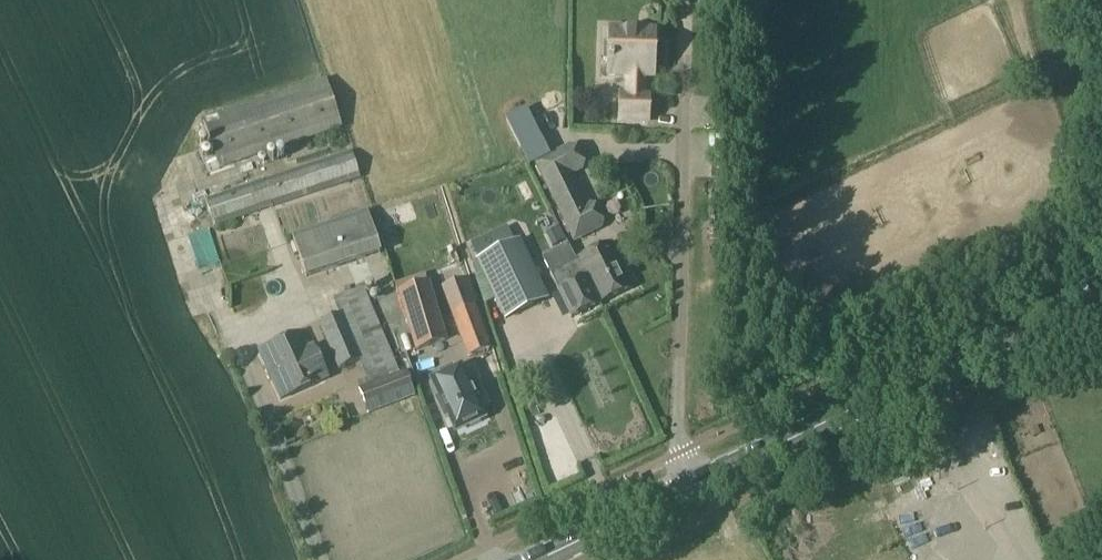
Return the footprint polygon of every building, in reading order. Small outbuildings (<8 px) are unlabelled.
[(610,29),(610,42),(604,44),(604,58),(609,62),(609,75),(629,75),(628,96),(621,95),(620,120),(648,121),(649,96),(643,96),(643,76),(653,76),(655,31),(610,29)] [(340,127),(325,80),(204,120),(220,167),(340,127)] [(524,106),(504,115),(518,144),(538,134),(524,106)] [(579,170),(567,146),(534,162),(571,238),(596,226),(570,174),(579,170)] [(351,150),(204,199),(214,226),(360,178),(351,150)] [(381,253),(367,210),(291,235),(306,278),(381,253)] [(193,266),(212,260),(203,226),(183,232),(193,266)] [(504,318),(547,297),(520,240),(476,260),(504,318)] [(576,260),(597,304),(633,286),(611,243),(576,260)] [(567,244),(542,257),(571,316),(597,304),(576,260),(567,244)] [(416,350),(445,340),(428,283),(399,293),(416,350)] [(333,299),(340,314),(318,323),(338,370),(360,360),(369,383),(358,387),(368,414),(415,396),(405,370),(399,372),(363,286),(333,299)] [(467,357),(491,348),(475,304),(450,313),(467,357)] [(306,348),(299,332),(258,350),(280,399),(327,377),(312,345),(306,348)] [(447,410),(455,430),(468,424),(471,425),(477,422),(478,419),(483,417),(474,399),(485,393),(478,380),(469,383),(461,365),(433,378),(441,398),(435,401),(441,413),(447,410)]
